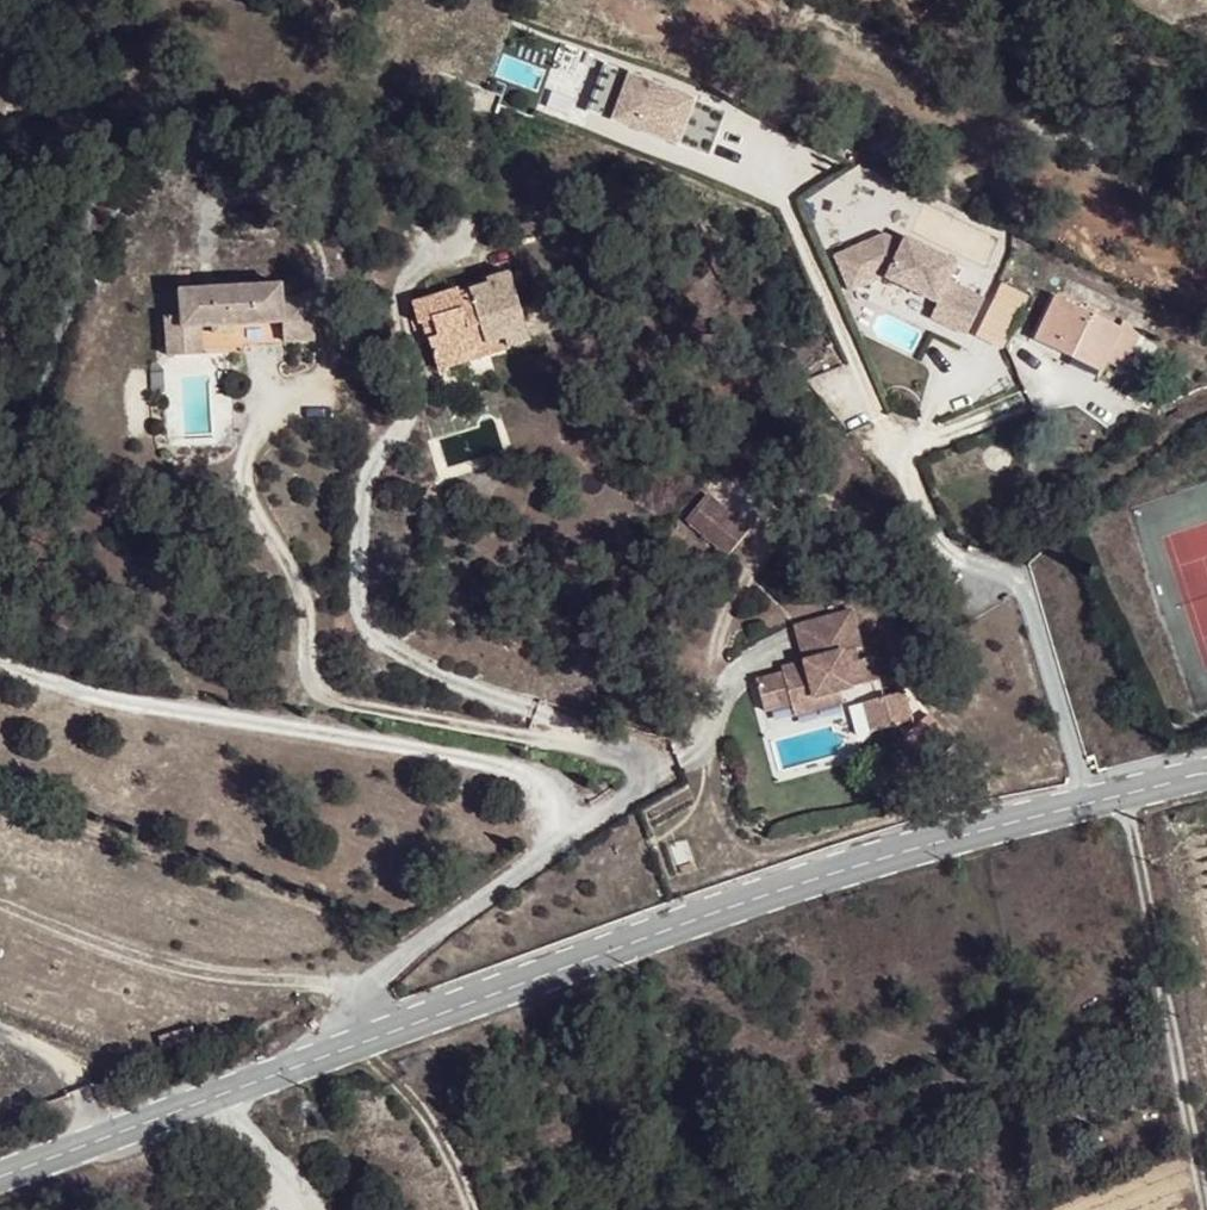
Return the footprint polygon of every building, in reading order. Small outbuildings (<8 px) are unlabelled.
[(690,90),(600,62),(582,120),(672,148),(690,90)] [(885,233),(837,256),(852,291),(885,276),(939,303),(933,317),(968,334),(986,299),(957,285),(959,278),(953,275),(959,263),(907,238),(904,244),(885,233)] [(469,281),(423,296),(431,318),(436,317),(444,315),(449,330),(442,332),(449,363),(503,346),(498,334),(516,329),(521,342),(544,334),(521,266),(499,274),(501,279),(470,288),(469,281)] [(975,341),(1003,352),(1026,296),(998,284),(975,341)] [(175,295),(178,318),(189,318),(191,330),(209,329),(289,323),(291,342),(321,340),(317,298),(289,300),(288,285),(187,293),(187,294),(175,295)] [(1035,338),(1075,357),(1080,347),(1107,360),(1125,369),(1141,335),(1056,294),(1035,338)] [(444,315),(436,317),(442,332),(449,330),(444,315)] [(191,330),(189,318),(172,319),(176,358),(210,355),(209,329),(191,330)] [(516,329),(498,334),(503,346),(521,342),(516,329)] [(1080,347),(1075,357),(1103,370),(1107,360),(1080,347)] [(724,505),(713,495),(692,521),(704,531),(724,505)] [(754,528),(724,505),(704,531),(732,554),(754,528)] [(759,678),(768,710),(794,703),(809,699),(834,687),(877,657),(876,656),(861,660),(858,649),(865,647),(854,609),(798,624),(808,660),(786,666),(787,670),(759,678)] [(809,699),(868,683),(881,674),(877,657),(834,687),(809,699)] [(881,674),(868,683),(882,679),(881,674)] [(813,711),(845,696),(843,690),(809,699),(795,705),(798,715),(813,711)] [(908,691),(867,702),(874,731),(915,720),(908,691)] [(845,696),(813,711),(846,701),(845,696)] [(867,702),(853,705),(860,734),(874,731),(867,702)]
